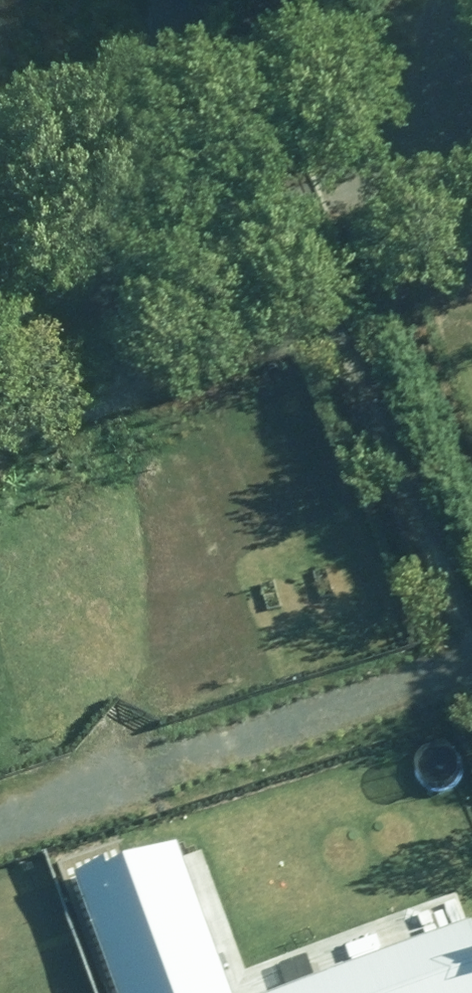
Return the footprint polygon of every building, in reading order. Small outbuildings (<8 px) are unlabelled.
[(328,558),(257,587),(271,621),(342,592),(328,558)] [(179,826),(69,864),(114,992),(237,992),(179,826)] [(465,922),(262,992),(471,992),(471,941),(465,922)]
